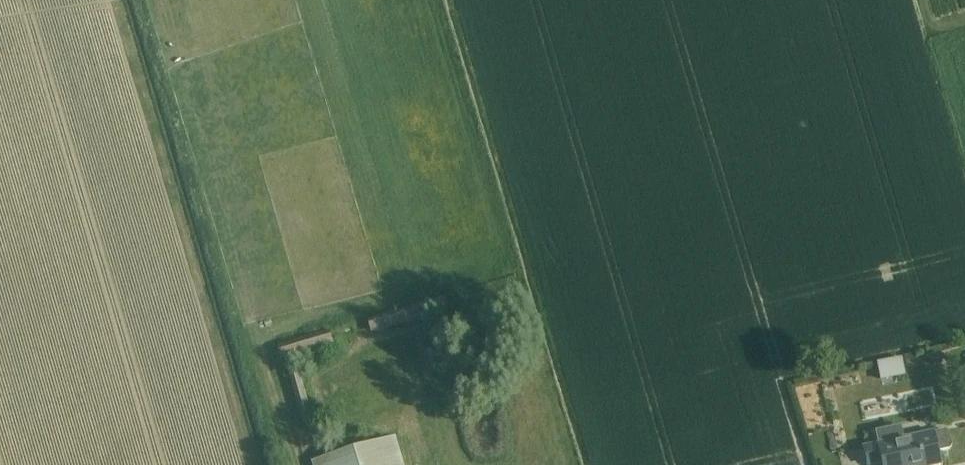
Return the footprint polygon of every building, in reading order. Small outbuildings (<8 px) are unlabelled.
[(367,321),(371,333),(446,310),(443,298),(367,321)] [(330,330),(278,346),(282,359),(334,344),(330,330)] [(289,376),(303,424),(314,421),(300,373),(289,376)] [(933,432),(878,445),(878,444),(864,448),(868,464),(872,464),(882,463),(883,464),(941,464),(938,452),(949,449),(951,446),(948,433),(945,431),(933,433),(933,432)] [(312,461),(313,464),(404,464),(395,436),(312,461)]
